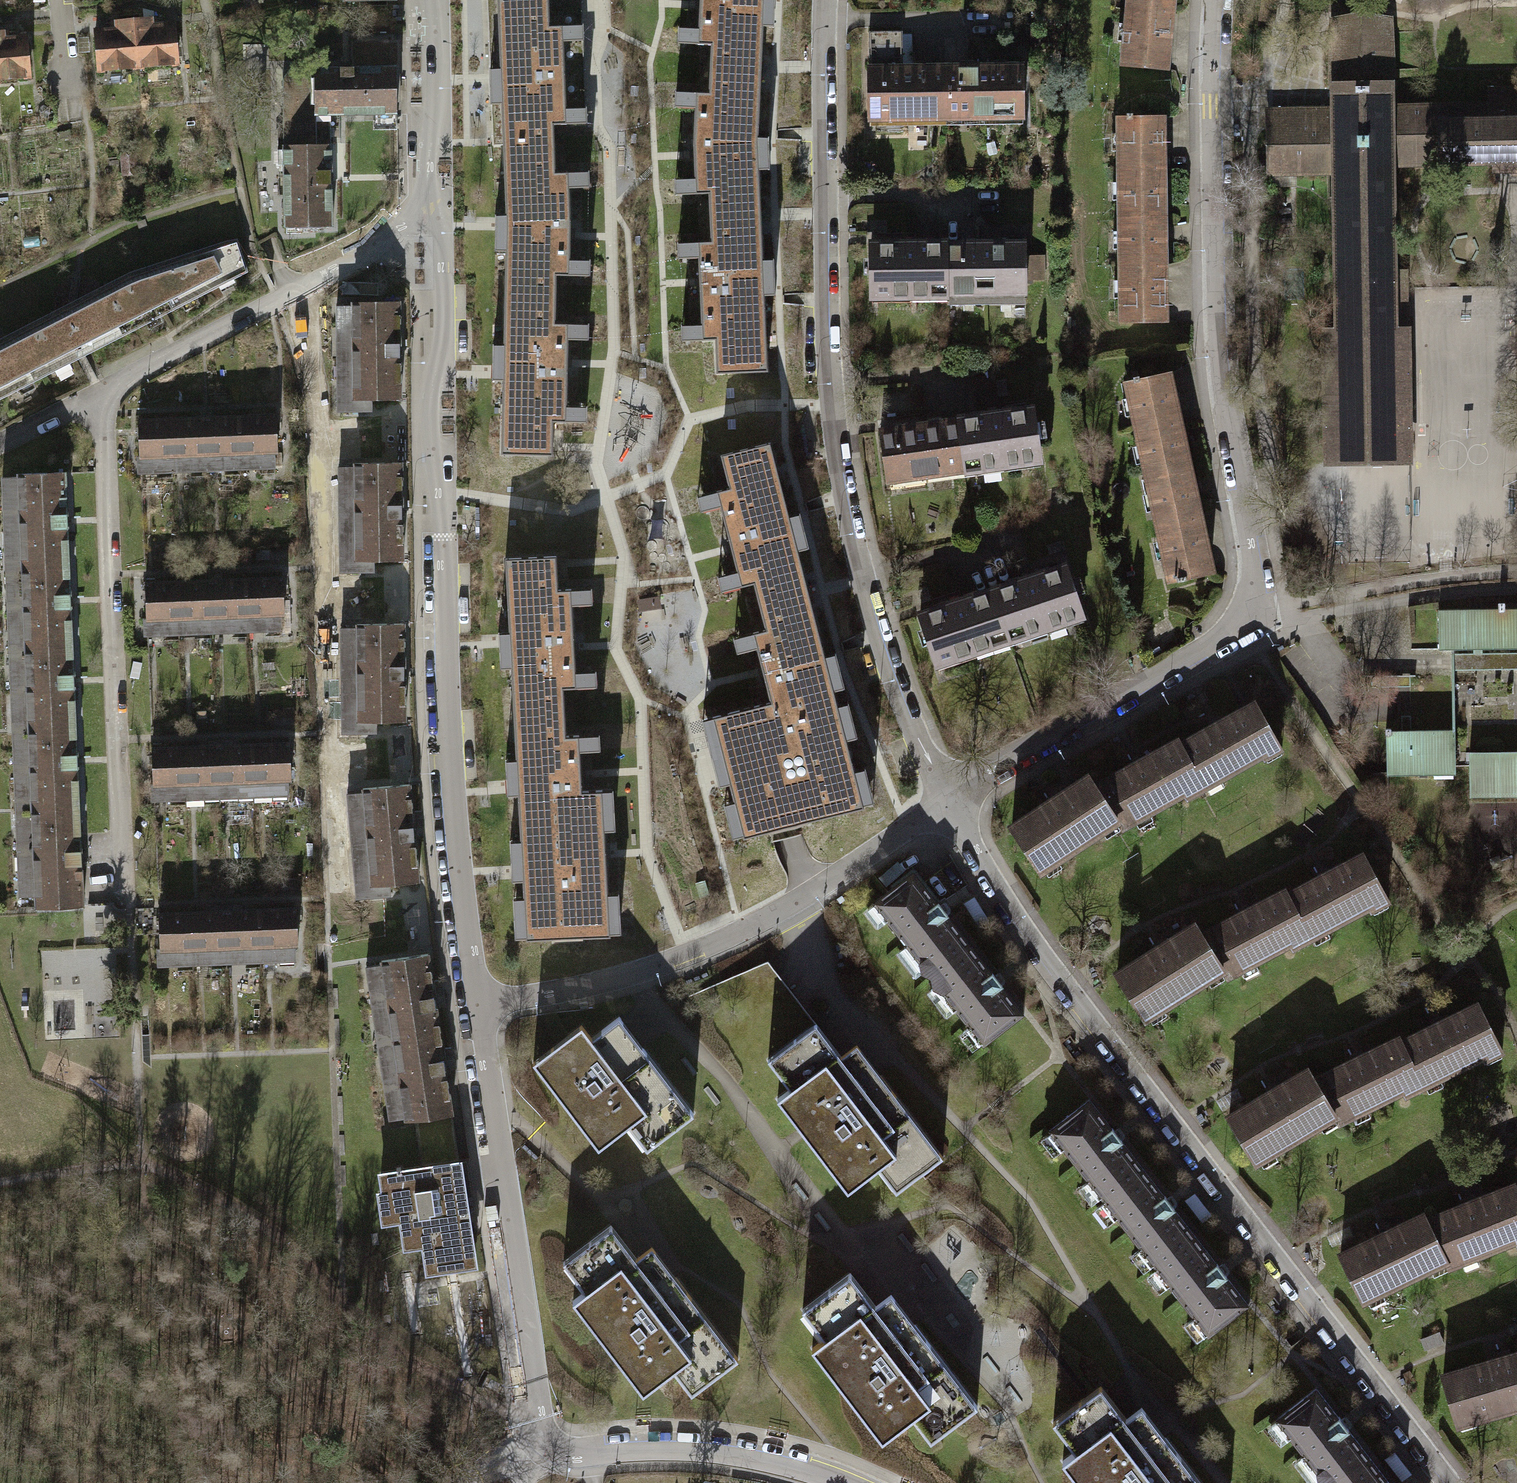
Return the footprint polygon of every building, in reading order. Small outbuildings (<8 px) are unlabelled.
[(550,141),(550,124),(582,123),(577,0),(483,0),(486,78),(489,140),(489,143),(499,142),(550,141)] [(757,62),(760,0),(695,0),(693,45),(707,46),(706,76),(728,77),(729,61),(757,62)] [(1123,64),(1166,68),(1168,45),(1163,45),(1167,0),(1129,0),(1123,64)] [(1397,170),(1396,103),(1395,16),(1326,17),(1328,108),(1329,174),(1330,329),(1407,328),(1406,286),(1399,286),(1397,170)] [(147,17),(130,18),(133,65),(174,62),(171,24),(147,25),(147,17)] [(93,68),(133,65),(130,18),(112,20),(113,29),(90,30),(93,68)] [(869,118),(946,118),(945,66),(902,67),(902,31),(868,31),(869,118)] [(24,77),(21,36),(0,38),(0,79),(24,77)] [(326,116),(368,115),(368,130),(391,129),(390,41),(347,41),(348,67),(285,68),(278,77),(278,145),(326,145),(326,116)] [(730,223),(758,222),(754,142),(757,62),(729,61),(728,77),(706,76),(705,92),(691,92),(689,144),(691,193),(705,194),(706,209),(729,208),(730,223)] [(1022,65),(945,66),(946,118),(1022,117),(1022,65)] [(1397,170),(1493,168),(1493,176),(1516,176),(1516,88),(1490,88),(1490,102),(1396,103),(1397,170)] [(1329,174),(1328,108),(1266,108),(1267,175),(1329,174)] [(1119,118),(1122,320),(1164,320),(1163,298),(1160,298),(1159,230),(1164,230),(1164,215),(1159,215),(1158,140),(1163,140),(1163,117),(1119,118)] [(528,290),(552,290),(552,275),(566,275),(566,218),(564,173),(551,173),(550,141),(499,142),(502,225),(502,232),(500,304),(527,305),(528,290)] [(278,145),(279,225),(327,225),(326,177),(326,145),(278,145)] [(594,176),(593,159),(576,160),(577,176),(594,176)] [(713,374),(764,372),(758,222),(730,223),(729,208),(706,209),(707,241),(694,242),(698,340),(712,339),(713,374)] [(0,343),(0,395),(80,353),(223,280),(241,270),(231,239),(193,250),(197,259),(126,279),(91,295),(98,309),(78,318),(71,308),(0,343)] [(1024,242),(948,243),(948,294),(948,304),(1025,303),(1025,279),(1043,279),(1042,255),(1024,255),(1024,242)] [(870,295),(948,294),(948,243),(894,243),(870,244),(870,295)] [(499,374),(498,454),(548,454),(548,421),(562,421),(563,324),(551,323),(552,290),(528,290),(527,305),(500,304),(499,374)] [(347,305),(331,305),(331,321),(347,321),(348,360),(333,360),(333,375),(348,375),(349,401),(351,401),(351,409),(366,409),(365,398),(396,398),(395,302),(347,302),(347,305)] [(1407,328),(1330,329),(1320,330),(1321,466),(1414,465),(1413,328),(1407,328)] [(1124,383),(1169,579),(1211,569),(1206,549),(1202,550),(1187,483),(1193,482),(1190,468),(1185,469),(1168,397),(1175,395),(1170,373),(1124,383)] [(591,410),(591,396),(573,395),(572,409),(591,410)] [(1033,407),(954,420),(962,470),(1041,458),(1033,407)] [(236,416),(237,453),(252,452),(253,467),(270,466),(269,450),(273,449),(272,414),(236,416)] [(237,453),(236,416),(203,417),(204,454),(219,453),(220,468),(235,467),(235,453),(237,453)] [(204,454),(203,417),(168,419),(170,455),(185,454),(186,470),(202,469),(201,454),(204,454)] [(170,455),(168,419),(133,420),(135,456),(151,456),(151,472),(168,471),(167,455),(170,455)] [(888,482),(962,470),(954,420),(905,428),(880,432),(888,482)] [(776,592),(803,585),(766,442),(717,455),(725,487),(711,491),(736,587),(750,583),(758,613),(780,607),(776,592)] [(349,465),(334,466),(334,482),(350,482),(350,520),(335,520),(335,535),(351,535),(351,561),(354,561),(354,570),(368,570),(368,559),(399,558),(398,462),(349,462),(349,465)] [(12,477),(0,478),(0,494),(14,494),(15,530),(0,531),(0,547),(17,546),(18,571),(65,569),(64,520),(63,471),(12,472),(12,477)] [(1063,539),(1046,545),(1050,555),(1066,549),(1063,539)] [(536,720),(562,719),(560,687),(572,686),(567,588),(554,589),(552,556),(502,558),(506,644),(509,707),(535,706),(536,720)] [(1029,576),(992,589),(1009,638),(1082,613),(1065,563),(1029,576)] [(65,569),(18,571),(18,573),(2,574),(2,590),(19,589),(19,611),(2,612),(3,630),(21,630),(22,649),(67,648),(66,600),(65,569)] [(242,579),(244,615),(259,615),(260,630),(276,629),(276,612),(280,612),(278,577),(242,579)] [(597,592),(597,577),(578,578),(579,593),(597,592)] [(244,615),(242,579),(209,580),(211,616),(226,616),(226,630),(242,630),(241,616),(244,615)] [(211,616),(209,580),(175,582),(176,617),(192,617),(193,633),(208,632),(208,616),(211,616)] [(176,617),(175,582),(140,583),(142,619),(157,618),(158,634),(175,634),(174,617),(176,617)] [(811,710),(834,704),(803,585),(776,592),(780,607),(758,613),(761,628),(749,631),(767,702),(769,709),(788,704),(792,721),(803,718),(805,728),(815,725),(811,710)] [(936,663),(1009,638),(992,589),(955,601),(919,614),(936,663)] [(1435,610),(1435,648),(1516,647),(1516,608),(1435,610)] [(351,626),(335,626),(335,643),(352,643),(352,681),(337,681),(337,696),(353,696),(353,722),(355,722),(355,731),(370,731),(370,720),(400,719),(400,623),(351,623),(351,626)] [(67,648),(22,649),(22,653),(6,653),(6,669),(22,669),(23,691),(5,692),(5,709),(24,708),(24,730),(69,729),(68,680),(67,648)] [(1449,652),(1449,662),(1449,668),(1516,668),(1516,652),(1449,652)] [(584,675),(601,675),(601,660),(583,660),(584,675)] [(767,702),(709,717),(740,837),(860,807),(834,704),(811,710),(815,725),(805,728),(803,718),(792,721),(788,704),(769,709),(767,702)] [(1244,706),(1177,746),(1197,780),(1201,786),(1275,742),(1251,702),(1244,706)] [(561,844),(603,842),(600,787),(579,788),(576,734),(562,735),(562,719),(536,720),(535,706),(509,707),(513,788),(515,826),(548,824),(548,827),(560,827),(561,844)] [(604,723),(586,724),(587,739),(605,738),(604,723)] [(855,727),(862,756),(871,754),(864,725),(855,727)] [(69,729),(24,730),(25,733),(10,733),(11,749),(25,749),(26,771),(10,772),(10,789),(26,789),(27,811),(71,810),(70,760),(69,729)] [(1450,729),(1383,729),(1383,771),(1451,771),(1451,766),(1450,752),(1450,729)] [(1173,740),(1093,787),(1114,821),(1117,827),(1197,780),(1177,746),(1173,740)] [(249,744),(250,780),(265,780),(266,795),(283,794),(282,777),(286,777),(285,742),(249,744)] [(250,780),(249,744),(216,745),(217,781),(232,781),(233,795),(248,795),(247,780),(250,780)] [(217,781),(216,745),(181,747),(183,782),(198,782),(199,798),(215,797),(214,781),(217,781)] [(183,782),(181,747),(146,748),(148,784),(164,783),(164,799),(181,798),(180,782),(183,782)] [(1469,752),(1469,764),(1470,796),(1516,795),(1516,752),(1469,752)] [(1088,778),(1007,826),(1033,869),(1114,821),(1093,787),(1088,778)] [(359,791),(343,792),(344,808),(360,807),(363,845),(348,846),(349,861),(364,860),(366,886),(369,886),(369,894),(384,893),(383,883),(413,881),(407,784),(359,788),(359,791)] [(71,810),(27,811),(27,812),(13,813),(13,830),(28,830),(29,854),(12,854),(13,872),(29,872),(30,906),(74,905),(71,810)] [(517,869),(521,940),(607,935),(603,842),(561,844),(560,827),(548,827),(548,824),(515,826),(517,869)] [(1335,868),(1284,894),(1303,932),(1305,936),(1382,896),(1360,855),(1335,868)] [(916,973),(926,976),(967,946),(940,909),(910,869),(886,886),(888,888),(870,901),(916,962),(916,973)] [(1253,905),(1198,934),(1219,968),(1222,975),(1303,932),(1284,894),(1282,890),(1253,905)] [(970,897),(958,903),(973,929),(985,922),(970,897)] [(256,909),(258,945),(273,945),(274,960),(290,959),(289,942),(294,942),(292,907),(256,909)] [(258,945),(256,909),(223,910),(225,946),(239,946),(240,960),(255,960),(255,946),(258,945)] [(225,946),(223,910),(189,912),(190,947),(206,947),(206,963),(222,962),(221,946),(225,946)] [(190,947),(189,912),(154,913),(155,949),(171,948),(172,964),(189,964),(188,947),(190,947)] [(1172,937),(1113,974),(1139,1016),(1219,968),(1198,934),(1192,924),(1172,937)] [(1018,1014),(967,946),(926,976),(929,988),(938,992),(977,1044),(1018,1014)] [(401,1120),(410,1119),(448,1113),(423,953),(376,960),(377,964),(362,966),(365,981),(380,979),(399,1101),(383,1103),(385,1118),(400,1116),(401,1120)] [(1425,1027),(1397,1041),(1416,1079),(1418,1084),(1496,1046),(1475,1003),(1425,1027)] [(643,1146),(687,1113),(628,1035),(614,1016),(588,1035),(579,1023),(531,1059),(597,1146),(626,1124),(643,1146)] [(890,1190),(935,1156),(849,1042),(834,1053),(811,1022),(765,1057),(788,1087),(775,1097),(844,1189),(873,1167),(890,1190)] [(1360,1055),(1311,1079),(1331,1112),(1333,1120),(1416,1079),(1397,1041),(1395,1037),(1360,1055)] [(1273,1087),(1225,1115),(1251,1159),(1331,1112),(1311,1079),(1305,1068),(1273,1087)] [(1044,1131),(1098,1199),(1137,1168),(1083,1100),(1044,1131)] [(455,1161),(448,1113),(410,1119),(417,1167),(455,1161)] [(417,1167),(377,1173),(380,1192),(376,1193),(381,1221),(398,1218),(402,1246),(421,1244),(425,1271),(471,1264),(455,1161),(417,1167)] [(1098,1199),(1152,1267),(1190,1236),(1137,1168),(1098,1199)] [(1423,1218),(1442,1260),(1444,1265),(1516,1234),(1516,1199),(1510,1183),(1469,1200),(1423,1218)] [(1190,1192),(1180,1199),(1197,1224),(1208,1217),(1190,1192)] [(1385,1230),(1338,1252),(1359,1298),(1442,1260),(1423,1218),(1421,1214),(1385,1230)] [(686,1394),(731,1360),(645,1246),(631,1257),(608,1226),(561,1261),(584,1291),(571,1301),(641,1393),(670,1371),(686,1394)] [(1244,1304),(1190,1236),(1152,1267),(1205,1334),(1244,1304)] [(927,1440),(971,1406),(885,1292),(871,1303),(848,1272),(802,1307),(825,1338),(812,1347),(881,1439),(910,1418),(927,1440)] [(1440,1373),(1452,1423),(1516,1401),(1516,1350),(1507,1353),(1493,1357),(1440,1373)] [(1136,1406),(1122,1417),(1099,1386),(1052,1421),(1075,1451),(1062,1461),(1079,1482),(1194,1482),(1136,1406)] [(1318,1482),(1328,1482),(1365,1455),(1342,1425),(1312,1387),(1272,1419),(1312,1471),(1314,1481),(1318,1482)] [(1389,1450),(1380,1457),(1399,1482),(1408,1474),(1389,1450)] [(1365,1455),(1328,1482),(1387,1482),(1365,1455)]
